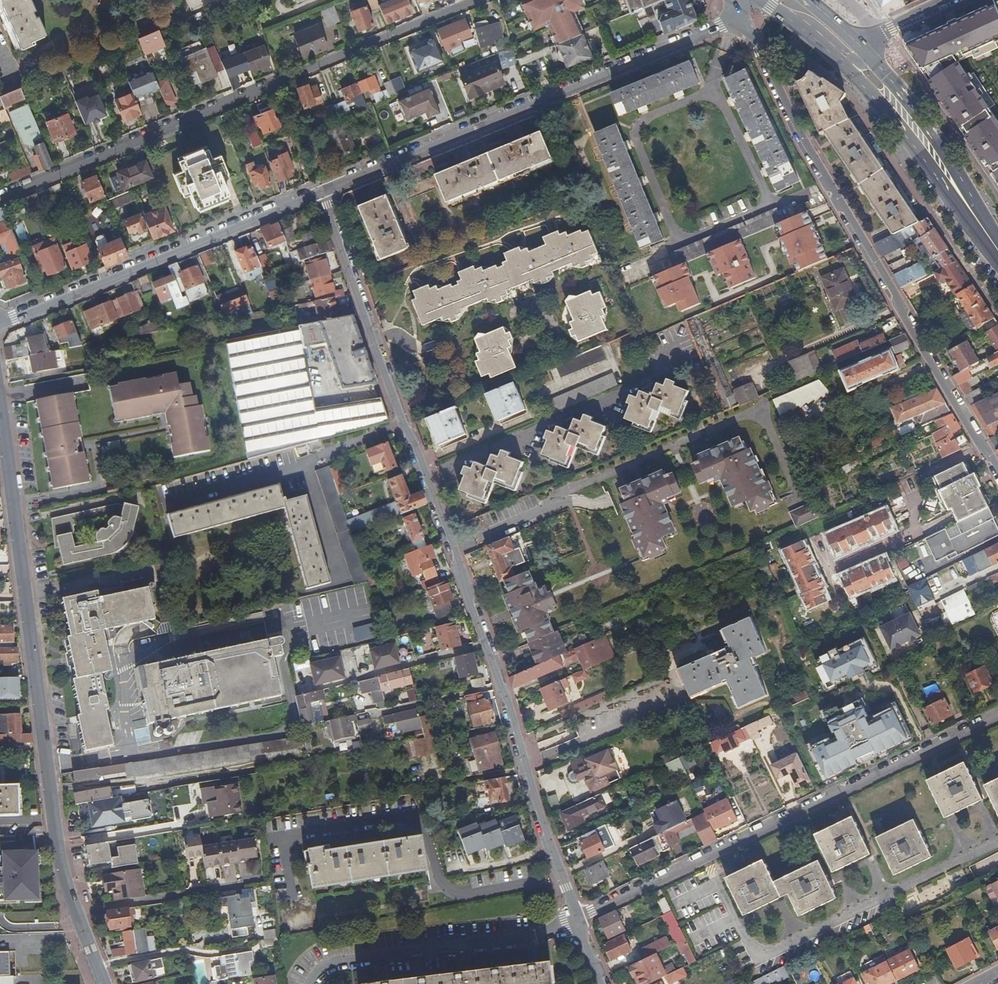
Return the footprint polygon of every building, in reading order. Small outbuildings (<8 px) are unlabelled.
[(20,48),(30,44),(29,41),(44,34),(34,10),(31,12),(29,5),(31,4),(30,0),(0,0),(0,2),(20,48)] [(191,10),(213,1),(213,0),(187,0),(191,10)] [(372,11),(380,8),(379,4),(377,0),(367,0),(372,11)] [(386,23),(412,11),(407,0),(388,0),(379,4),(380,8),(386,23)] [(555,43),(581,33),(572,13),(583,8),(580,0),(523,0),(519,2),(532,30),(546,24),(555,43)] [(629,13),(651,4),(661,0),(624,0),(629,13)] [(663,0),(661,0),(651,4),(658,20),(659,14),(667,10),(663,0)] [(664,33),(697,19),(696,17),(688,0),(663,0),(667,10),(659,14),(658,20),(664,32),(664,33)] [(903,4),(900,0),(894,0),(889,3),(893,10),(903,4)] [(997,183),(997,121),(989,107),(995,104),(968,66),(964,69),(959,61),(972,55),(974,59),(997,47),(994,40),(997,38),(997,12),(993,0),(977,0),(904,34),(902,41),(997,183)] [(334,5),(321,10),(328,26),(340,21),(334,5)] [(373,24),(366,6),(351,12),(358,30),(373,24)] [(464,19),(436,30),(448,58),(464,51),(460,40),(471,36),(464,19)] [(484,20),(473,23),(479,47),(493,43),(493,40),(502,37),(498,24),(489,27),(487,21),(484,20)] [(165,45),(159,30),(138,39),(144,53),(165,45)] [(581,33),(555,43),(558,50),(556,54),(558,60),(563,62),(565,67),(591,57),(588,50),(584,41),(581,33)] [(326,48),(320,34),(299,42),(305,57),(326,48)] [(435,59),(441,56),(433,38),(425,41),(426,43),(408,51),(417,71),(437,63),(435,59)] [(264,46),(243,54),(249,69),(250,72),(270,63),(264,46)] [(502,51),(507,66),(516,63),(516,60),(515,60),(512,46),(502,51)] [(217,77),(206,48),(180,59),(186,75),(195,71),(200,84),(217,77)] [(224,69),(234,90),(240,87),(234,75),(249,69),(243,54),(242,51),(233,55),(236,64),(224,69)] [(501,68),(507,66),(502,51),(497,53),(495,53),(501,68)] [(480,86),(501,77),(492,55),(457,69),(469,98),(483,92),(480,86)] [(622,115),(700,83),(691,62),(613,94),(622,115)] [(102,65),(94,68),(99,81),(107,77),(102,65)] [(799,182),(747,70),(727,80),(779,191),(799,182)] [(136,74),(126,78),(133,93),(135,99),(151,93),(159,89),(151,71),(137,77),(136,74)] [(846,95),(810,71),(806,80),(797,82),(821,132),(850,119),(842,102),(846,95)] [(357,83),(361,92),(367,89),(369,92),(370,91),(372,93),(379,90),(373,76),(357,83)] [(395,94),(404,91),(398,77),(389,81),(390,81),(395,94)] [(504,83),(501,77),(480,86),(483,92),(504,83)] [(383,84),(389,97),(395,94),(390,81),(383,84)] [(355,94),(361,92),(357,83),(341,89),(347,104),(354,100),(354,98),(356,97),(355,94)] [(298,88),(304,108),(322,102),(318,89),(310,91),(308,84),(298,88)] [(168,86),(159,89),(166,105),(175,101),(168,86)] [(3,105),(4,108),(5,109),(7,108),(6,106),(24,98),(20,88),(0,96),(0,98),(3,105)] [(438,112),(427,88),(397,101),(405,120),(425,112),(427,117),(438,112)] [(135,99),(133,93),(115,101),(123,121),(141,113),(137,103),(135,99)] [(151,93),(135,99),(137,103),(144,99),(144,100),(151,97),(153,96),(151,93)] [(98,118),(106,115),(97,95),(87,99),(86,96),(74,101),(84,124),(92,121),(98,118)] [(325,107),(330,121),(337,118),(331,104),(325,107)] [(339,107),(343,116),(350,113),(347,104),(339,107)] [(260,124),(263,133),(280,127),(272,108),(271,108),(270,107),(268,106),(265,107),(264,109),(264,111),(253,116),(257,125),(260,124)] [(4,108),(0,110),(0,119),(2,124),(9,120),(5,109),(4,108)] [(46,124),(54,142),(75,133),(67,115),(46,124)] [(850,119),(821,132),(822,135),(827,133),(833,143),(845,160),(876,207),(888,224),(895,234),(901,231),(919,222),(850,119)] [(354,150),(343,125),(324,133),(329,146),(332,144),(337,157),(354,150)] [(665,239),(617,125),(597,134),(643,247),(665,239)] [(255,127),(246,131),(253,148),(261,145),(255,127)] [(35,157),(40,170),(52,165),(37,128),(31,130),(37,146),(34,147),(38,156),(35,157)] [(437,174),(448,202),(554,159),(542,131),(437,174)] [(567,143),(578,171),(584,168),(573,140),(567,143)] [(212,159),(208,149),(178,161),(182,171),(174,174),(181,193),(188,190),(195,207),(228,194),(221,177),(227,174),(220,155),(212,159)] [(278,158),(269,161),(276,181),(291,175),(289,169),(292,168),(286,152),(278,155),(278,158)] [(118,172),(124,188),(151,177),(145,161),(118,172)] [(258,180),(259,182),(260,185),(270,181),(264,166),(256,169),(253,161),(245,164),(249,173),(250,172),(254,181),(258,180)] [(11,174),(14,181),(32,173),(29,166),(11,174)] [(94,168),(91,170),(92,173),(90,174),(91,177),(82,181),(90,201),(105,195),(94,168)] [(115,192),(121,190),(118,176),(111,178),(115,192)] [(62,189),(59,183),(48,188),(51,194),(62,189)] [(39,200),(36,193),(21,199),(24,206),(39,200)] [(409,244),(389,194),(361,205),(383,259),(411,248),(411,247),(413,246),(412,243),(409,244)] [(51,207),(46,195),(39,198),(44,209),(51,207)] [(802,213),(812,209),(809,201),(799,206),(802,213)] [(2,207),(0,208),(0,243),(4,241),(12,259),(0,263),(0,275),(2,274),(6,286),(25,280),(18,261),(23,259),(2,207)] [(143,216),(152,238),(159,236),(160,236),(166,234),(167,232),(173,230),(164,207),(143,216)] [(779,224),(787,221),(782,210),(672,256),(676,267),(687,263),(710,253),(741,240),(779,224)] [(50,225),(44,211),(41,213),(46,226),(50,225)] [(787,221),(779,224),(785,237),(781,238),(793,265),(796,264),(799,271),(811,266),(816,264),(828,259),(823,246),(814,225),(808,212),(787,221)] [(146,229),(139,213),(123,220),(128,232),(136,229),(137,232),(146,229)] [(901,231),(906,239),(909,237),(912,237),(915,243),(916,243),(919,248),(923,254),(928,251),(940,269),(956,261),(928,218),(919,222),(901,231)] [(288,229),(284,220),(277,223),(281,232),(288,229)] [(281,232),(277,223),(261,229),(268,248),(285,242),(281,232)] [(814,225),(823,246),(825,245),(816,224),(814,225)] [(589,260),(595,258),(599,251),(589,227),(576,233),(548,244),(537,249),(508,261),(491,268),(463,280),(446,287),(418,299),(414,300),(423,321),(430,318),(432,322),(437,320),(444,317),(445,321),(452,318),(454,321),(461,318),(459,315),(465,312),(464,309),(470,306),(471,306),(469,302),(475,299),(476,303),(483,301),(489,298),(491,302),(497,299),(499,303),(506,299),(504,296),(510,294),(509,290),(516,287),(514,283),(521,280),(522,284),(535,279),(536,283),(543,280),(545,283),(551,280),(550,277),(556,274),(555,270),(553,267),(559,264),(561,268),(567,265),(575,266),(582,263),(583,267),(590,264),(589,260)] [(290,228),(288,229),(281,232),(285,242),(286,245),(296,241),(290,228)] [(548,244),(576,233),(560,230),(544,237),(548,244)] [(875,244),(882,257),(908,244),(909,243),(906,239),(901,231),(895,234),(875,244)] [(294,264),(327,254),(324,243),(315,246),(312,234),(302,237),(306,249),(290,253),(294,264)] [(98,248),(107,244),(104,237),(100,235),(96,237),(95,241),(98,248)] [(65,266),(53,237),(35,245),(38,251),(34,253),(41,271),(45,269),(47,274),(65,266)] [(97,248),(105,266),(118,260),(127,257),(120,238),(107,244),(98,248),(97,248)] [(741,240),(710,253),(714,260),(713,261),(719,275),(725,273),(732,288),(756,277),(750,262),(751,262),(741,240)] [(62,245),(65,253),(73,249),(72,246),(70,241),(62,245)] [(327,254),(334,252),(331,241),(324,243),(327,254)] [(73,249),(65,253),(72,268),(91,260),(84,244),(77,247),(75,245),(72,246),(73,249)] [(508,261),(537,249),(521,247),(505,253),(508,261)] [(256,259),(252,248),(246,250),(245,249),(236,253),(245,274),(260,268),(256,259)] [(209,252),(200,255),(204,267),(213,264),(209,252)] [(263,274),(271,272),(265,256),(256,259),(260,268),(261,271),(263,274)] [(838,265),(834,256),(828,259),(816,264),(819,272),(838,265)] [(310,281),(330,275),(325,260),(306,265),(310,281)] [(973,285),(956,261),(940,269),(935,272),(940,281),(945,278),(955,295),(973,285)] [(692,276),(687,263),(676,267),(656,276),(659,283),(658,284),(665,300),(666,299),(669,307),(679,303),(683,311),(701,304),(690,277),(692,276)] [(901,289),(927,275),(926,273),(921,265),(920,263),(907,270),(907,269),(894,276),(901,289)] [(181,273),(177,264),(169,267),(173,277),(180,295),(184,293),(189,303),(209,295),(198,267),(181,273)] [(463,280),(491,268),(475,266),(460,272),(463,280)] [(850,289),(852,288),(844,270),(823,279),(837,310),(855,302),(850,289)] [(335,292),(330,275),(310,281),(315,298),(335,292)] [(149,283),(146,277),(138,280),(141,287),(149,283)] [(180,295),(173,277),(153,285),(157,296),(165,293),(166,295),(170,294),(172,298),(180,295)] [(138,280),(133,282),(137,292),(133,293),(140,310),(144,308),(138,295),(143,293),(141,287),(138,280)] [(418,299),(446,287),(430,285),(415,291),(418,299)] [(983,301),(973,285),(955,295),(966,310),(983,301)] [(602,290),(594,293),(591,295),(589,290),(578,295),(571,294),(567,300),(571,298),(574,304),(570,306),(572,311),(576,319),(571,320),(574,327),(571,329),(574,336),(577,334),(580,341),(609,329),(606,321),(604,316),(607,314),(604,307),(608,306),(602,290)] [(140,310),(133,293),(117,300),(124,317),(140,310)] [(253,314),(246,297),(224,306),(227,314),(234,311),(237,317),(253,314)] [(316,313),(336,309),(334,299),(334,298),(311,303),(308,303),(307,303),(308,308),(315,307),(316,313)] [(117,300),(112,302),(119,319),(124,317),(117,300)] [(994,318),(983,301),(966,310),(978,328),(994,318)] [(88,313),(83,303),(67,310),(72,322),(74,326),(82,322),(83,322),(81,316),(88,313)] [(102,327),(117,320),(110,303),(94,309),(102,327)] [(295,329),(338,321),(336,309),(316,313),(318,320),(311,321),(311,322),(294,325),(295,329)] [(685,321),(725,412),(740,406),(735,394),(732,395),(726,381),(722,371),(721,370),(718,361),(717,359),(713,349),(712,348),(708,338),(708,337),(703,327),(703,326),(698,315),(685,321)] [(320,441),(314,409),(303,350),(326,345),(341,389),(375,384),(352,318),(338,321),(295,329),(225,342),(248,461),(309,444),(320,441)] [(926,332),(938,325),(934,318),(922,324),(926,332)] [(160,332),(155,319),(148,322),(149,325),(136,330),(139,336),(160,332)] [(74,326),(72,322),(53,330),(60,345),(69,344),(70,349),(83,347),(74,326)] [(90,344),(82,322),(74,326),(83,347),(90,344)] [(986,332),(997,350),(997,324),(986,332)] [(495,371),(497,376),(518,366),(513,354),(510,347),(514,345),(511,339),(515,337),(512,330),(508,332),(506,325),(487,333),(480,332),(476,338),(479,343),(482,350),(478,351),(481,358),(477,360),(484,376),(491,373),(495,371)] [(905,334),(891,340),(896,353),(912,346),(905,334)] [(886,342),(883,335),(860,345),(858,342),(835,352),(839,363),(886,342)] [(27,340),(31,357),(50,353),(49,347),(46,348),(43,337),(27,340)] [(978,362),(980,362),(967,340),(949,350),(961,372),(978,362)] [(601,345),(555,364),(560,377),(606,358),(601,345)] [(5,360),(22,359),(22,346),(4,347),(5,360)] [(891,373),(900,370),(891,349),(840,371),(849,392),(857,389),(856,386),(863,383),(864,384),(884,375),(883,374),(890,371),(891,373)] [(982,360),(987,367),(983,370),(985,372),(997,365),(997,351),(982,360)] [(722,371),(726,381),(772,362),(768,352),(722,371)] [(815,373),(834,365),(831,357),(819,362),(815,352),(808,355),(815,373)] [(50,353),(31,357),(34,373),(50,370),(49,363),(52,362),(50,353)] [(111,364),(136,359),(134,354),(110,358),(110,359),(111,364)] [(815,373),(808,355),(789,363),(797,381),(815,373)] [(987,367),(982,360),(980,362),(978,362),(983,370),(987,367)] [(961,372),(953,377),(959,386),(967,382),(961,372)] [(165,411),(165,414),(168,427),(170,427),(173,444),(171,445),(174,458),(210,451),(207,438),(205,438),(202,420),(204,420),(201,406),(198,407),(196,397),(192,398),(190,384),(179,386),(176,374),(163,377),(163,379),(146,383),(145,380),(118,386),(119,387),(110,389),(112,399),(114,399),(116,411),(114,412),(116,422),(125,420),(125,422),(152,416),(151,415),(160,413),(160,412),(165,411)] [(549,402),(555,414),(620,386),(614,374),(549,402)] [(972,391),(970,388),(980,382),(977,377),(967,382),(959,386),(971,406),(975,404),(985,399),(981,389),(972,391)] [(679,417),(688,392),(674,386),(675,383),(667,379),(665,386),(658,384),(653,396),(640,391),(638,398),(631,395),(628,403),(632,404),(626,419),(650,429),(654,421),(652,420),(655,411),(660,412),(662,408),(672,412),(671,414),(679,417)] [(773,400),(780,417),(791,408),(793,410),(799,405),(801,407),(807,402),(809,404),(814,399),(816,400),(822,395),(823,397),(829,392),(820,380),(773,400)] [(515,381),(488,392),(500,421),(527,410),(515,381)] [(735,394),(740,406),(759,398),(754,386),(735,394)] [(946,403),(937,389),(891,409),(897,424),(899,423),(918,415),(946,403)] [(975,404),(982,415),(977,417),(983,428),(997,422),(997,394),(985,399),(975,404)] [(73,395),(36,402),(53,491),(89,484),(73,395)] [(321,441),(388,423),(380,401),(379,401),(377,401),(314,409),(320,441),(321,441)] [(950,411),(946,403),(918,415),(921,423),(950,411)] [(467,435),(456,406),(429,417),(441,446),(467,435)] [(943,458),(970,445),(964,434),(955,438),(951,433),(960,428),(952,414),(935,421),(941,430),(933,435),(943,458)] [(589,446),(589,448),(596,451),(606,427),(593,422),(594,418),(587,415),(583,421),(577,419),(572,431),(559,426),(556,433),(549,430),(546,437),(550,439),(544,454),(568,463),(571,456),(569,455),(574,445),(578,446),(580,442),(589,446)] [(983,428),(989,438),(995,436),(997,434),(997,423),(997,422),(983,428)] [(901,436),(916,429),(914,425),(899,431),(901,436)] [(863,445),(865,451),(901,436),(899,431),(898,430),(863,445)] [(997,451),(997,450),(997,440),(995,436),(989,438),(997,451)] [(726,477),(724,478),(727,485),(726,485),(732,499),(733,499),(736,505),(748,501),(753,511),(757,509),(759,512),(778,503),(769,482),(766,484),(764,477),(762,478),(759,471),(760,470),(754,456),(753,457),(750,450),(747,452),(741,438),(727,444),(730,452),(725,454),(722,450),(715,453),(713,450),(699,456),(701,460),(696,462),(697,464),(695,465),(702,483),(716,477),(718,481),(721,480),(721,474),(724,474),(726,477)] [(107,443),(108,451),(120,449),(119,441),(107,443)] [(323,449),(321,441),(320,441),(309,444),(311,452),(323,449)] [(730,452),(727,444),(713,450),(715,453),(722,450),(725,454),(730,452)] [(397,468),(388,445),(376,449),(385,473),(397,468)] [(515,487),(525,463),(510,456),(511,452),(504,449),(501,456),(494,453),(489,465),(476,461),(473,468),(466,465),(463,473),(467,474),(461,489),(485,499),(488,491),(486,490),(491,480),(496,482),(498,477),(508,482),(508,483),(515,487)] [(841,470),(843,475),(863,466),(861,461),(841,470)] [(961,521),(989,507),(973,474),(970,475),(963,463),(935,477),(942,489),(939,491),(949,510),(954,508),(961,521)] [(324,493),(355,586),(369,583),(366,575),(365,572),(352,534),(350,528),(339,497),(334,481),(329,467),(317,472),(324,493)] [(665,470),(651,476),(653,480),(640,486),(638,482),(624,488),(629,502),(626,504),(629,511),(627,511),(633,525),(635,525),(637,531),(636,532),(638,539),(635,540),(644,562),(663,553),(662,550),(667,548),(663,538),(675,532),(672,525),(673,525),(668,511),(666,511),(663,504),(662,505),(660,501),(663,499),(667,503),(670,501),(668,497),(682,491),(675,474),(673,475),(672,473),(667,475),(665,470)] [(653,480),(651,476),(638,482),(640,486),(653,480)] [(339,497),(346,494),(341,478),(334,481),(339,497)] [(401,515),(425,506),(421,495),(409,500),(401,479),(389,483),(399,509),(401,515)] [(174,539),(285,509),(282,500),(278,486),(168,516),(167,516),(173,540),(174,539)] [(108,496),(119,494),(118,488),(107,490),(108,496)] [(282,500),(285,509),(307,590),(330,584),(329,583),(305,498),(306,498),(306,497),(285,503),(284,499),(282,500)] [(797,527),(821,516),(815,503),(791,514),(797,527)] [(73,545),(58,549),(63,567),(96,560),(112,556),(116,554),(119,555),(123,553),(126,550),(129,546),(130,544),(130,543),(129,541),(130,540),(131,540),(133,538),(135,535),(136,528),(136,527),(134,525),(134,523),(136,523),(138,521),(140,514),(140,512),(139,510),(138,509),(138,508),(123,505),(123,507),(116,506),(50,521),(53,538),(54,539),(56,540),(70,536),(73,535),(74,532),(73,527),(108,519),(110,521),(107,524),(106,526),(107,527),(108,530),(105,532),(103,531),(100,531),(95,536),(95,539),(95,541),(95,544),(78,548),(77,546),(75,546),(73,545)] [(989,507),(961,521),(956,524),(961,534),(950,539),(946,529),(924,539),(936,562),(946,557),(948,561),(971,550),(971,547),(976,547),(977,544),(983,544),(983,541),(989,541),(989,538),(994,538),(994,535),(997,535),(997,528),(996,524),(994,524),(992,520),(995,518),(989,507)] [(393,518),(401,515),(399,509),(391,513),(393,518)] [(887,525),(893,523),(887,509),(827,535),(833,549),(839,546),(838,545),(841,544),(845,552),(851,549),(849,542),(854,540),(853,538),(856,537),(859,546),(873,540),(869,531),(872,530),(873,532),(878,529),(881,536),(888,533),(884,525),(886,524),(887,525)] [(383,522),(393,518),(391,513),(381,516),(383,522)] [(376,525),(383,522),(381,516),(350,528),(352,534),(363,530),(376,525)] [(415,553),(427,548),(415,516),(403,520),(415,553)] [(483,522),(480,517),(471,521),(473,526),(483,522)] [(896,529),(893,523),(887,525),(886,524),(884,525),(888,533),(896,529)] [(376,525),(363,530),(365,535),(378,530),(376,525)] [(873,540),(881,536),(878,529),(873,532),(872,530),(869,531),(873,540)] [(488,546),(502,582),(507,580),(516,577),(513,568),(533,560),(521,532),(488,546)] [(56,540),(58,549),(73,545),(70,536),(56,540)] [(849,542),(851,549),(859,546),(856,537),(853,538),(854,540),(849,542)] [(804,540),(797,543),(800,549),(799,550),(800,552),(808,548),(804,540)] [(809,609),(823,603),(820,597),(819,598),(818,596),(826,592),(823,585),(824,584),(821,578),(813,582),(812,579),(814,579),(811,573),(808,567),(807,568),(806,566),(814,562),(808,548),(800,552),(799,550),(800,549),(797,543),(784,549),(804,594),(802,594),(809,609)] [(997,563),(997,543),(985,549),(987,553),(989,556),(975,563),(979,572),(997,563)] [(839,546),(833,549),(836,556),(845,552),(841,544),(838,545),(839,546)] [(426,590),(440,585),(431,562),(435,560),(431,547),(427,548),(415,553),(406,556),(414,577),(423,574),(426,581),(423,582),(426,590)] [(972,559),(987,553),(985,549),(971,557),(972,559)] [(883,565),(889,563),(886,556),(878,560),(881,568),(883,567),(883,565)] [(895,577),(889,563),(883,565),(883,567),(881,568),(878,560),(870,563),(873,569),(868,572),(869,573),(866,574),(863,566),(849,572),(852,580),(850,582),(849,580),(844,582),(850,596),(895,577)] [(818,570),(814,562),(806,566),(807,568),(808,567),(811,573),(818,570)] [(873,569),(870,563),(863,566),(866,574),(869,573),(868,572),(873,569)] [(813,582),(821,578),(818,570),(811,573),(814,579),(812,579),(813,582)] [(526,629),(531,643),(554,633),(549,620),(550,620),(548,613),(555,610),(546,587),(538,591),(536,584),(535,584),(529,571),(525,572),(525,573),(516,577),(507,580),(512,594),(506,596),(512,610),(518,607),(521,615),(515,618),(520,631),(526,629)] [(841,576),(844,582),(849,580),(850,582),(852,580),(849,572),(841,576)] [(986,579),(989,586),(997,581),(997,576),(986,579)] [(153,619),(144,577),(120,582),(121,586),(61,599),(69,636),(66,637),(75,681),(72,681),(79,717),(76,717),(84,752),(112,746),(104,711),(107,710),(100,675),(110,673),(104,643),(110,642),(108,628),(153,619)] [(982,581),(967,588),(970,594),(978,591),(985,587),(982,581)] [(452,602),(445,583),(440,585),(426,590),(437,618),(451,613),(447,604),(452,602)] [(908,587),(910,594),(920,589),(917,583),(908,587)] [(978,591),(970,594),(966,596),(969,603),(981,598),(978,591)] [(820,597),(823,603),(830,600),(826,592),(818,596),(819,598),(820,597)] [(952,622),(974,613),(971,606),(949,615),(952,622)] [(512,610),(515,618),(521,615),(518,607),(512,610)] [(891,650),(896,647),(901,645),(911,640),(915,638),(921,635),(910,613),(880,627),(891,650)] [(756,657),(767,652),(751,617),(739,622),(739,623),(732,626),(731,626),(723,629),(731,646),(680,669),(692,697),(728,680),(740,707),(749,703),(749,702),(757,699),(758,699),(767,695),(751,658),(756,655),(756,657)] [(12,642),(10,624),(0,625),(0,642),(12,642)] [(442,652),(461,647),(455,624),(436,628),(442,652)] [(536,658),(539,664),(567,652),(558,632),(554,633),(531,643),(530,643),(533,652),(532,653),(534,659),(536,658)] [(586,670),(614,657),(605,635),(594,640),(579,647),(567,652),(539,664),(510,677),(513,689),(545,674),(564,665),(567,661),(568,664),(580,658),(586,670)] [(579,647),(594,640),(592,636),(577,642),(579,647)] [(169,721),(281,695),(273,657),(282,655),(280,645),(281,645),(283,643),(283,642),(283,640),(282,638),(280,637),(278,637),(136,669),(149,725),(155,724),(156,729),(155,731),(155,734),(156,736),(158,737),(161,737),(163,735),(164,733),(164,732),(165,731),(165,733),(168,734),(170,734),(171,734),(173,732),(173,729),(173,728),(171,726),(170,726),(169,721)] [(980,638),(971,642),(976,653),(985,649),(985,648),(980,638)] [(388,640),(369,645),(370,651),(393,646),(392,639),(388,640)] [(826,691),(874,668),(861,641),(835,654),(834,651),(826,655),(828,658),(813,665),(826,691)] [(393,646),(370,651),(375,670),(399,664),(394,645),(393,646)] [(0,649),(0,659),(8,659),(9,663),(15,662),(14,649),(0,649)] [(477,675),(472,654),(454,659),(455,661),(459,679),(477,675)] [(343,659),(310,662),(313,687),(345,684),(343,659)] [(993,684),(984,667),(967,675),(975,692),(993,684)] [(382,691),(391,689),(399,687),(412,684),(409,670),(378,677),(379,679),(382,691)] [(949,687),(952,686),(945,673),(937,677),(939,680),(944,677),(949,687)] [(16,677),(0,677),(0,698),(17,698),(16,684),(16,677)] [(544,688),(550,702),(567,694),(566,691),(568,690),(567,687),(572,685),(569,677),(544,688)] [(364,695),(382,691),(379,679),(361,683),(364,695)] [(472,690),(486,687),(484,679),(470,682),(472,690)] [(408,703),(416,702),(414,690),(407,691),(408,703)] [(296,697),(302,728),(309,726),(306,709),(321,705),(320,701),(323,700),(321,691),(296,697)] [(797,704),(809,698),(806,691),(794,696),(797,704)] [(933,724),(952,715),(940,691),(927,698),(931,706),(925,708),(933,724)] [(482,702),(481,694),(465,698),(467,706),(477,703),(482,702)] [(567,694),(550,702),(553,709),(570,702),(567,694)] [(558,713),(561,720),(594,705),(591,699),(558,713)] [(483,725),(494,722),(487,700),(482,702),(477,703),(480,715),(483,725)] [(477,703),(467,706),(471,718),(480,715),(477,703)] [(824,782),(910,741),(891,704),(864,717),(858,703),(836,714),(834,709),(823,714),(832,732),(806,745),(824,782)] [(349,717),(356,716),(354,707),(334,710),(336,720),(349,717)] [(422,728),(420,719),(418,711),(384,719),(385,725),(396,723),(398,731),(403,730),(404,732),(422,728)] [(18,734),(18,714),(0,714),(0,735),(18,734)] [(750,734),(758,730),(773,723),(770,716),(746,727),(750,734)] [(336,720),(330,721),(335,741),(353,737),(349,717),(336,720)] [(424,739),(434,737),(429,717),(420,719),(422,728),(422,731),(424,737),(424,739)] [(132,722),(136,740),(150,738),(146,719),(132,722)] [(357,722),(359,732),(372,729),(369,719),(357,722)] [(708,744),(713,754),(725,748),(726,751),(738,746),(737,743),(744,739),(745,741),(751,738),(750,734),(746,727),(710,743),(708,744)] [(751,738),(752,739),(760,736),(758,730),(750,734),(751,738)] [(405,741),(424,737),(422,731),(404,735),(405,741)] [(29,742),(28,734),(18,734),(0,735),(0,744),(7,744),(7,742),(29,742)] [(500,753),(494,734),(470,741),(479,772),(502,766),(499,753),(500,753)] [(304,737),(247,745),(249,757),(306,747),(304,737)] [(424,739),(414,741),(417,757),(436,754),(434,737),(424,739)] [(249,757),(247,745),(74,772),(76,782),(101,778),(101,777),(127,773),(128,777),(249,758),(249,757)] [(622,778),(609,749),(595,755),(594,753),(573,763),(576,770),(572,773),(571,774),(570,776),(571,779),(573,780),(575,781),(580,780),(587,777),(593,791),(622,778)] [(798,787),(811,780),(798,753),(772,765),(779,778),(791,772),(798,787)] [(686,771),(680,757),(658,767),(664,781),(686,771)] [(984,798),(966,761),(928,779),(946,817),(984,798)] [(642,774),(651,770),(648,764),(639,768),(642,774)] [(986,784),(997,809),(997,778),(986,784)] [(506,792),(504,779),(484,782),(486,793),(488,793),(489,797),(490,805),(508,802),(508,800),(509,798),(509,794),(506,792)] [(484,782),(474,784),(477,799),(489,797),(488,793),(486,793),(484,782)] [(14,784),(0,785),(0,815),(15,815),(14,784)] [(242,812),(237,784),(215,788),(217,801),(208,802),(211,817),(242,812)] [(75,795),(77,805),(88,803),(92,802),(113,799),(112,789),(75,795)] [(605,792),(561,812),(569,829),(586,821),(583,816),(607,805),(603,796),(606,794),(605,792)] [(122,797),(113,799),(92,802),(95,819),(91,819),(93,829),(116,824),(116,821),(121,820),(120,814),(131,813),(132,821),(152,818),(151,814),(152,812),(151,805),(149,804),(148,800),(124,805),(122,797)] [(704,812),(712,829),(717,826),(718,827),(736,818),(727,799),(704,810),(704,812)] [(660,833),(662,832),(687,820),(677,800),(657,809),(662,820),(655,824),(660,833)] [(705,845),(717,839),(712,829),(704,812),(687,820),(662,832),(667,845),(668,846),(678,841),(674,833),(694,823),(705,845)] [(854,815),(816,833),(834,871),(872,853),(854,815)] [(524,839),(515,816),(496,824),(494,820),(477,828),(476,825),(457,832),(467,854),(485,847),(486,850),(504,843),(506,846),(524,839)] [(916,818),(878,836),(896,874),(934,856),(916,818)] [(615,820),(580,836),(589,857),(605,849),(599,836),(615,828),(613,825),(616,824),(615,820)] [(40,826),(32,826),(26,834),(41,834),(40,826)] [(661,848),(667,845),(662,832),(660,833),(654,836),(661,848)] [(187,859),(198,857),(197,849),(202,848),(204,856),(206,868),(248,861),(247,858),(257,856),(255,839),(202,847),(201,836),(184,839),(187,859)] [(652,837),(630,848),(638,864),(660,853),(652,837)] [(425,872),(419,838),(323,854),(322,849),(305,852),(308,866),(305,866),(305,869),(308,868),(312,890),(321,889),(321,886),(416,871),(416,873),(425,872)] [(111,862),(137,857),(135,844),(117,847),(118,853),(110,854),(108,843),(87,847),(89,865),(111,862)] [(35,897),(33,852),(1,853),(1,867),(0,867),(0,899),(35,897)] [(112,868),(138,864),(137,857),(111,862),(112,868)] [(745,914),(783,895),(776,879),(775,880),(765,858),(726,876),(745,914)] [(782,877),(790,892),(800,914),(838,896),(820,858),(782,877)] [(609,874),(603,860),(586,869),(592,883),(609,874)] [(223,866),(224,881),(238,880),(236,865),(223,866)] [(114,891),(115,901),(143,896),(140,870),(104,876),(106,892),(114,891)] [(783,895),(790,892),(782,877),(776,879),(783,895)] [(992,884),(986,887),(986,889),(994,905),(997,906),(997,905),(997,880),(992,884)] [(235,896),(235,892),(218,894),(220,908),(225,907),(230,939),(245,936),(244,928),(252,927),(249,908),(248,903),(251,903),(253,903),(251,894),(235,896)] [(672,909),(665,897),(658,900),(664,913),(666,912),(672,909)] [(185,908),(184,900),(176,901),(177,909),(185,908)] [(134,914),(133,908),(107,912),(110,930),(130,926),(128,915),(134,914)] [(675,930),(681,927),(672,909),(666,912),(675,930)] [(625,929),(616,910),(600,918),(609,937),(625,929)] [(680,940),(685,938),(681,927),(675,930),(680,940)] [(112,957),(149,952),(145,928),(123,932),(126,947),(111,950),(112,957)] [(624,933),(604,943),(612,959),(632,949),(624,933)] [(640,949),(644,958),(655,952),(671,945),(667,936),(640,949)] [(968,937),(947,949),(957,967),(976,957),(971,947),(970,948),(968,945),(972,944),(968,937)] [(689,964),(697,960),(685,938),(680,940),(679,941),(689,964)] [(911,949),(887,961),(897,980),(921,968),(911,949)] [(8,975),(7,967),(6,950),(0,951),(0,983),(10,983),(10,975),(8,975)] [(630,965),(639,983),(648,983),(665,975),(666,975),(655,952),(644,958),(630,965)] [(214,967),(217,981),(220,980),(251,976),(250,966),(249,962),(252,962),(253,962),(252,953),(220,958),(221,966),(214,967)] [(136,982),(157,976),(155,970),(163,968),(160,958),(132,965),(136,982)] [(887,961),(866,972),(872,983),(889,983),(897,980),(887,961)] [(546,963),(378,983),(375,983),(549,983),(546,963)] [(754,979),(756,983),(771,983),(789,976),(784,965),(754,979)] [(682,967),(666,975),(665,975),(669,983),(686,975),(682,967)]
